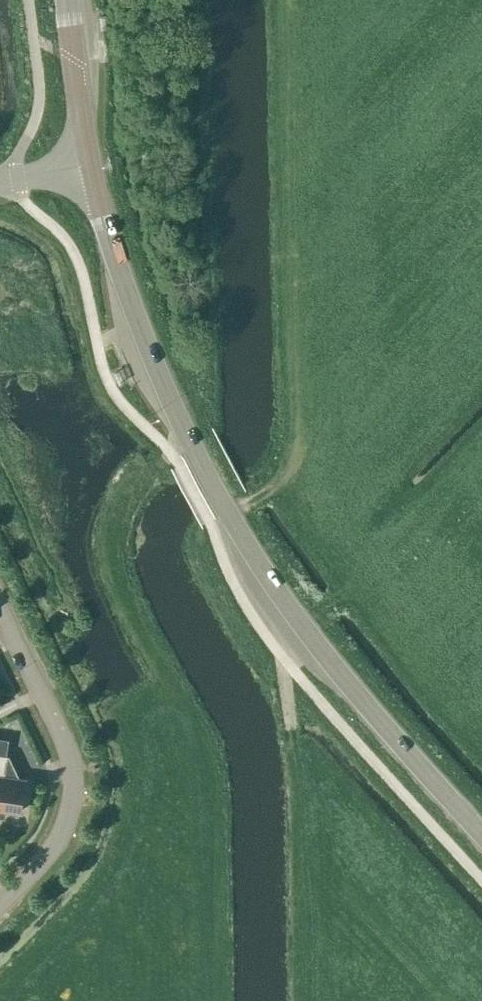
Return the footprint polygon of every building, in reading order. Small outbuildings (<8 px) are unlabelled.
[(119,384),(126,381),(122,368),(114,371),(119,384)] [(2,817),(3,809),(21,812),(25,779),(6,777),(9,756),(0,755),(0,817),(2,817)]
